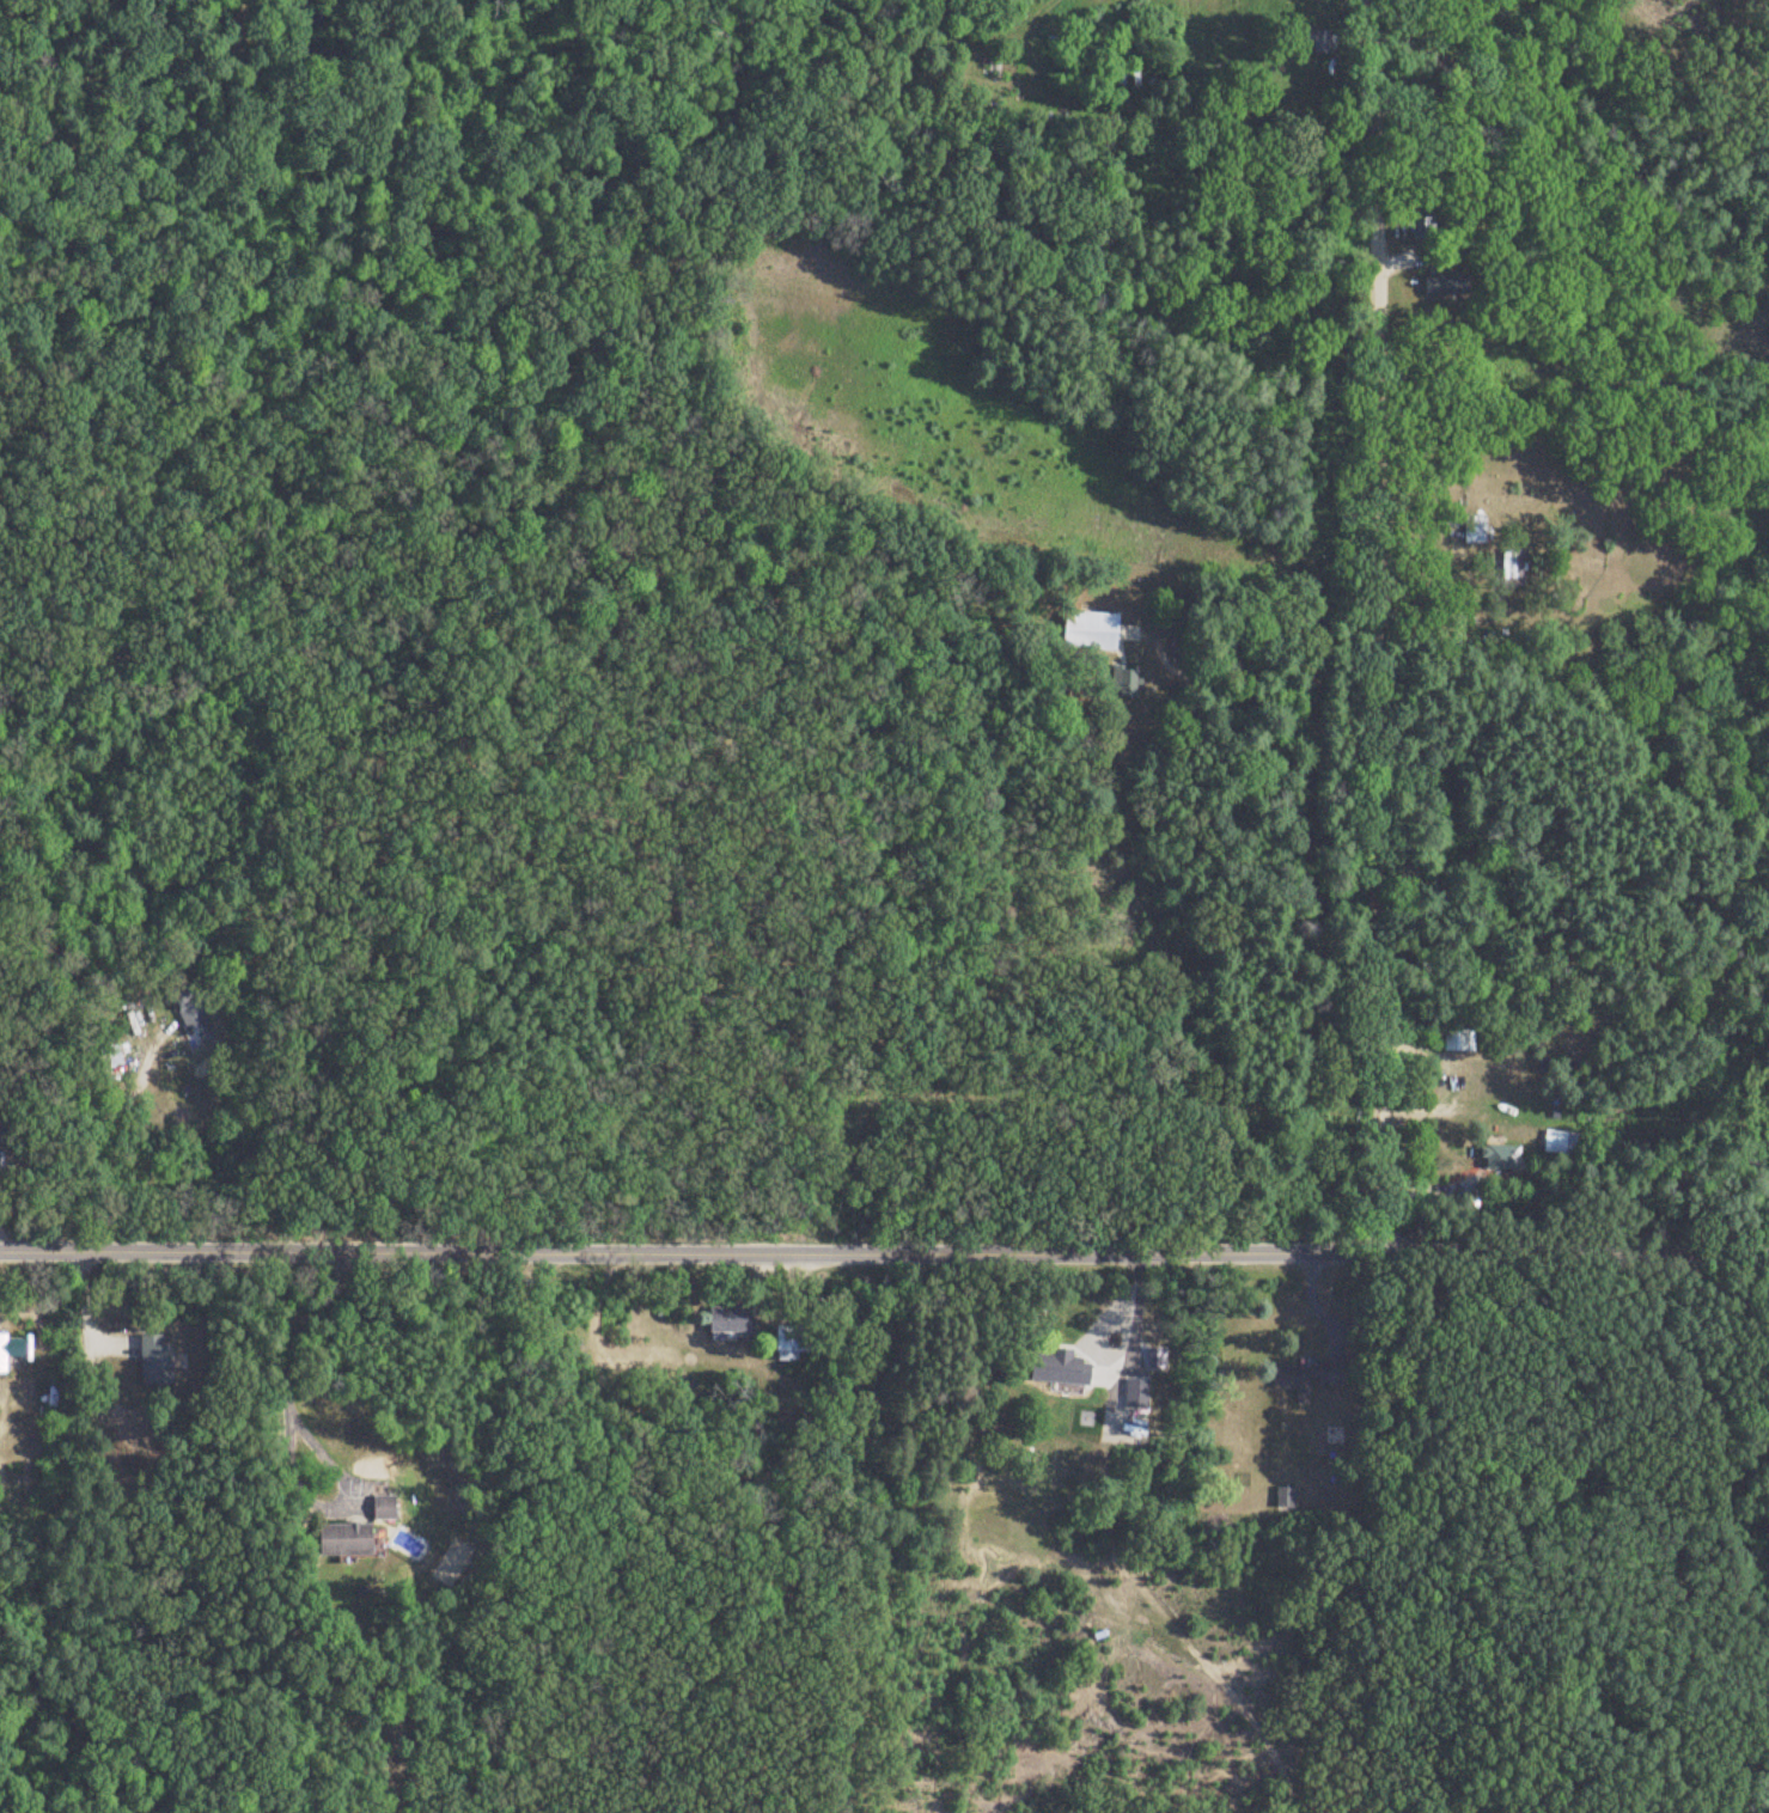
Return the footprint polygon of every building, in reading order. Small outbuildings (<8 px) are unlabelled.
[(1420,278),(1422,299),(1464,295),(1462,275),(1420,278)] [(1482,544),(1482,516),(1459,516),(1459,544),(1482,544)] [(1060,613),(1058,650),(1115,652),(1116,615),(1060,613)] [(196,983),(171,988),(184,1050),(209,1045),(196,983)] [(1558,1157),(1561,1134),(1538,1131),(1536,1155),(1558,1157)] [(1515,1147),(1479,1147),(1479,1171),(1515,1171),(1515,1147)] [(707,1333),(747,1333),(747,1307),(707,1307),(707,1333)] [(806,1354),(806,1328),(771,1328),(771,1354),(806,1354)] [(25,1374),(25,1335),(0,1335),(0,1374),(25,1374)] [(138,1386),(169,1386),(169,1336),(138,1336),(138,1386)] [(1088,1385),(1089,1354),(1047,1352),(1047,1363),(1037,1362),(1036,1383),(1088,1385)] [(1142,1382),(1123,1382),(1123,1404),(1142,1404),(1142,1382)] [(1292,1487),(1272,1487),(1272,1509),(1292,1509),(1292,1487)] [(370,1522),(392,1522),(392,1496),(370,1496),(370,1522)] [(369,1556),(369,1525),(316,1525),(316,1556),(369,1556)]
